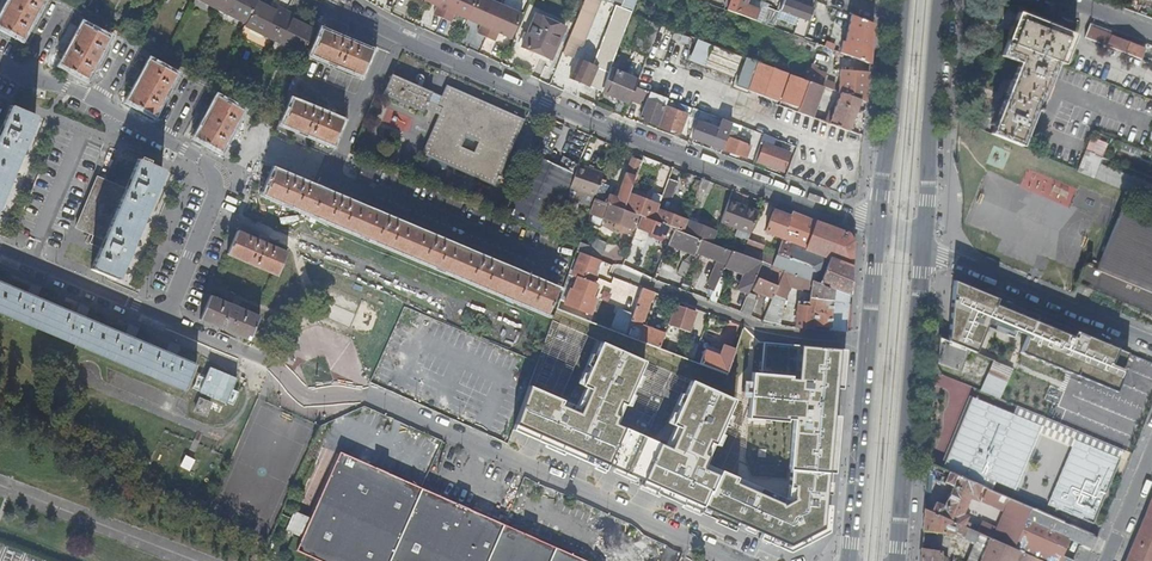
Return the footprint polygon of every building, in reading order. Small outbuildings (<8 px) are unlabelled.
[(0,19),(0,24),(23,36),(43,0),(10,0),(0,19)] [(221,8),(247,22),(258,0),(259,0),(225,0),(221,8)] [(273,39),(287,11),(278,6),(276,10),(258,0),(247,22),(246,24),(273,39)] [(444,17),(451,0),(427,0),(435,2),(437,1),(440,3),(435,13),(444,17)] [(477,0),(451,0),(444,17),(452,20),(456,11),(459,12),(459,13),(469,18),(477,0)] [(488,37),(502,4),(493,0),(477,0),(469,18),(479,22),(480,22),(483,23),(479,33),(488,37)] [(595,16),(601,0),(585,0),(581,10),(595,16)] [(728,9),(756,20),(758,14),(761,8),(746,2),(747,0),(731,0),(728,9)] [(758,14),(766,17),(769,8),(770,5),(758,0),(747,0),(746,2),(761,8),(758,14)] [(811,20),(814,9),(790,0),(784,0),(781,9),(811,20)] [(503,33),(513,38),(523,14),(502,4),(488,37),(496,40),(500,30),(503,32),(503,33)] [(607,41),(620,46),(633,11),(620,7),(607,41)] [(766,17),(763,22),(775,27),(780,12),(769,8),(766,17)] [(581,10),(565,52),(574,56),(579,44),(583,46),(595,16),(581,10)] [(660,25),(660,23),(663,15),(650,10),(646,20),(660,25)] [(1008,40),(1059,60),(1065,63),(1077,33),(1020,10),(1008,40)] [(301,55),(311,30),(292,19),(294,16),(287,11),(273,39),(301,55)] [(566,25),(538,13),(523,45),(553,58),(566,25)] [(844,53),(870,62),(873,23),(852,15),(847,40),(844,40),(841,52),(844,53)] [(636,86),(648,56),(660,25),(646,20),(634,51),(637,52),(628,75),(615,69),(615,68),(612,67),(606,82),(610,83),(606,92),(630,102),(631,99),(632,96),(636,86)] [(110,36),(85,23),(63,64),(87,77),(110,36)] [(1146,48),(1091,26),(1086,37),(1142,59),(1146,48)] [(313,52),(363,73),(373,50),(323,28),(313,52)] [(696,38),(688,59),(733,76),(741,56),(696,38)] [(992,134),(1022,147),(1037,110),(1039,111),(1059,60),(1008,40),(1002,55),(1020,62),(992,134)] [(606,82),(612,67),(620,46),(607,41),(598,67),(579,59),(572,77),(603,91),(606,82)] [(842,59),(844,53),(841,52),(820,44),(818,50),(842,59)] [(152,59),(130,100),(155,113),(177,73),(152,59)] [(835,90),(837,85),(837,84),(826,79),(826,78),(815,74),(818,66),(813,64),(807,79),(809,80),(824,86),(835,90)] [(866,102),(869,71),(841,69),(840,86),(840,92),(841,92),(860,100),(866,102)] [(421,152),(495,185),(524,118),(449,84),(443,96),(392,72),(391,72),(385,87),(382,93),(422,110),(424,106),(439,113),(421,152)] [(796,111),(813,117),(824,86),(809,80),(803,97),(800,96),(794,110),(796,111)] [(645,89),(636,86),(632,96),(631,99),(641,103),(646,89),(645,89)] [(660,94),(651,91),(641,118),(659,125),(668,98),(660,94)] [(849,131),(860,100),(841,92),(830,123),(849,131)] [(219,95),(196,136),(221,149),(244,109),(219,95)] [(294,98),(283,121),(334,143),(344,120),(294,98)] [(0,132),(0,200),(25,142),(36,115),(12,105),(0,132)] [(662,124),(672,128),(681,131),(688,114),(668,106),(662,124)] [(695,125),(701,110),(693,107),(687,122),(695,125)] [(694,137),(723,148),(728,136),(729,133),(700,122),(694,137)] [(735,139),(740,125),(733,122),(729,133),(728,136),(735,139)] [(751,145),(735,139),(728,136),(723,148),(747,157),(751,145)] [(1090,137),(1077,172),(1145,195),(1150,181),(1100,164),(1107,143),(1090,137)] [(762,143),(756,159),(784,170),(791,153),(762,143)] [(130,179),(101,246),(92,268),(116,279),(126,257),(150,199),(163,168),(148,162),(149,159),(140,155),(130,179)] [(549,232),(579,163),(564,156),(560,165),(537,155),(511,215),(549,232)] [(663,163),(645,156),(643,161),(643,162),(656,168),(658,165),(661,167),(663,163)] [(643,162),(643,161),(633,157),(618,197),(610,194),(608,202),(625,209),(631,193),(643,162)] [(571,188),(596,197),(596,198),(602,182),(605,173),(580,164),(571,188)] [(303,180),(305,175),(298,172),(296,177),(275,168),(265,192),(548,313),(559,289),(538,280),(540,276),(532,273),(531,277),(492,260),(493,256),(486,253),(484,257),(444,240),(446,236),(439,233),(437,237),(397,220),(399,216),(392,212),(390,217),(350,200),(352,196),(345,192),(343,197),(303,180)] [(1028,191),(1069,206),(1077,186),(1036,170),(1028,191)] [(101,246),(130,179),(119,175),(115,183),(98,176),(77,227),(95,234),(92,242),(101,246)] [(710,181),(704,178),(701,187),(707,189),(710,181)] [(602,182),(596,198),(596,197),(596,198),(608,202),(610,194),(613,186),(602,182)] [(631,193),(625,209),(639,214),(642,216),(655,220),(659,209),(663,199),(653,196),(651,202),(631,193)] [(596,198),(591,213),(634,229),(636,224),(639,214),(625,209),(608,202),(596,198)] [(752,233),(760,213),(730,202),(722,222),(752,233)] [(689,221),(659,209),(655,220),(676,228),(685,232),(689,221)] [(784,237),(792,216),(775,210),(767,231),(784,237)] [(808,248),(817,221),(793,212),(792,216),(784,237),(784,239),(808,248)] [(1151,312),(1151,225),(1121,212),(1100,263),(1094,261),(1092,265),(1087,263),(1087,265),(1084,264),(1077,282),(1086,286),(1093,288),(1151,312)] [(642,216),(639,226),(638,227),(671,239),(676,228),(655,220),(642,216)] [(719,232),(689,221),(685,232),(702,238),(714,243),(719,232)] [(808,248),(852,265),(855,240),(850,233),(817,221),(808,248)] [(695,254),(697,251),(698,248),(702,238),(685,232),(676,228),(671,239),(669,243),(695,254)] [(238,229),(228,253),(278,274),(288,250),(238,229)] [(711,289),(715,291),(727,265),(729,261),(734,251),(714,243),(702,238),(698,248),(697,251),(718,260),(708,284),(712,286),(711,289)] [(774,266),(778,255),(775,254),(774,257),(763,253),(766,245),(750,239),(745,255),(763,262),(773,266),(774,266)] [(800,276),(850,296),(852,265),(808,248),(784,239),(782,245),(778,255),(774,266),(786,271),(800,276)] [(580,244),(577,250),(583,252),(601,260),(604,251),(580,242),(580,244)] [(632,243),(626,258),(635,262),(641,247),(632,243)] [(729,261),(727,265),(751,275),(743,292),(749,294),(756,277),(758,271),(761,267),(763,262),(745,255),(734,251),(729,261)] [(601,260),(583,252),(574,275),(579,277),(575,290),(594,298),(598,285),(592,282),(601,260)] [(678,275),(685,278),(691,264),(684,261),(678,275)] [(773,266),(763,262),(761,267),(770,271),(773,266)] [(830,330),(847,332),(850,296),(800,276),(798,282),(813,287),(811,298),(816,298),(815,306),(799,304),(798,315),(798,316),(797,316),(797,327),(814,329),(814,326),(830,327),(830,330)] [(754,290),(773,298),(779,286),(759,278),(754,290)] [(970,349),(979,353),(991,323),(1017,333),(1018,331),(1031,336),(1023,353),(1120,392),(1129,370),(1125,369),(1132,353),(954,279),(948,340),(970,349)] [(186,388),(197,364),(170,353),(129,336),(80,315),(31,294),(0,281),(0,309),(186,388)] [(643,288),(633,314),(631,321),(643,325),(654,292),(643,288)] [(594,298),(575,290),(572,289),(566,305),(591,314),(597,299),(594,298)] [(211,294),(200,318),(250,339),(260,314),(234,303),(211,294)] [(747,299),(741,312),(750,316),(755,303),(747,299)] [(675,305),(669,324),(690,331),(697,313),(675,305)] [(618,308),(611,329),(626,335),(631,321),(633,314),(618,308)] [(645,328),(640,340),(660,348),(665,336),(655,332),(655,330),(647,327),(645,328)] [(948,340),(940,337),(938,362),(957,369),(964,351),(968,353),(970,349),(948,340)] [(559,401),(530,388),(512,429),(543,443),(542,447),(563,456),(565,453),(594,466),(593,468),(604,473),(607,465),(616,468),(614,473),(640,484),(638,489),(658,498),(659,495),(682,505),(681,508),(698,515),(699,512),(717,520),(716,522),(733,529),(736,522),(744,525),(743,528),(752,532),(753,528),(763,532),(760,539),(790,552),(828,531),(831,504),(825,504),(826,495),(831,495),(832,481),(826,480),(827,472),(834,472),(839,415),(832,415),(834,388),(841,389),(845,349),(801,346),(798,378),(791,378),(791,375),(750,371),(746,418),(787,422),(786,417),(794,418),(788,482),(797,483),(795,499),(782,506),(780,502),(736,483),(739,477),(719,468),(717,474),(703,467),(708,457),(702,454),(708,440),(715,443),(735,398),(690,378),(670,423),(679,427),(670,448),(615,423),(619,415),(615,413),(619,403),(625,405),(645,361),(601,341),(582,384),(593,389),(580,417),(557,407),(559,401)] [(685,356),(694,359),(699,344),(691,341),(685,356)] [(700,363),(727,373),(736,349),(724,345),(720,356),(705,350),(700,363)] [(994,360),(980,390),(1000,397),(1014,368),(995,360),(994,360)] [(934,411),(952,413),(953,396),(935,394),(934,411)] [(1013,414),(970,396),(941,467),(950,471),(984,486),(986,487),(993,490),(996,483),(1015,491),(1039,433),(1073,447),(1048,504),(1093,523),(1124,450),(1017,405),(1013,414)] [(201,413),(206,415),(211,403),(200,399),(195,411),(201,413)] [(339,454),(295,552),(315,560),(389,560),(420,490),(341,455),(339,454)] [(986,487),(984,486),(950,471),(949,471),(945,481),(953,485),(945,504),(936,500),(932,510),(932,511),(967,527),(968,526),(973,514),(969,512),(968,515),(964,513),(971,497),(979,500),(982,494),(980,492),(981,489),(984,490),(986,487)] [(462,509),(423,491),(420,490),(389,560),(439,560),(462,509)] [(1007,497),(997,492),(995,496),(1005,501),(1007,497)] [(979,531),(991,536),(1046,560),(1061,560),(1070,539),(1084,545),(1080,546),(1074,560),(1088,560),(1098,536),(1056,518),(1012,499),(996,533),(972,521),(969,527),(979,531)] [(1126,560),(1151,560),(1151,500),(1126,560)] [(925,507),(923,533),(929,533),(929,530),(955,533),(963,535),(967,536),(975,540),(979,531),(969,527),(968,526),(967,527),(932,511),(932,510),(925,507)] [(462,509),(439,560),(488,560),(503,527),(501,526),(462,509)] [(503,527),(488,560),(550,560),(555,550),(503,527)] [(991,536),(981,560),(1046,560),(991,536)] [(921,560),(948,560),(949,556),(942,553),(942,550),(922,548),(921,560)] [(555,550),(550,560),(579,560),(555,550)]
